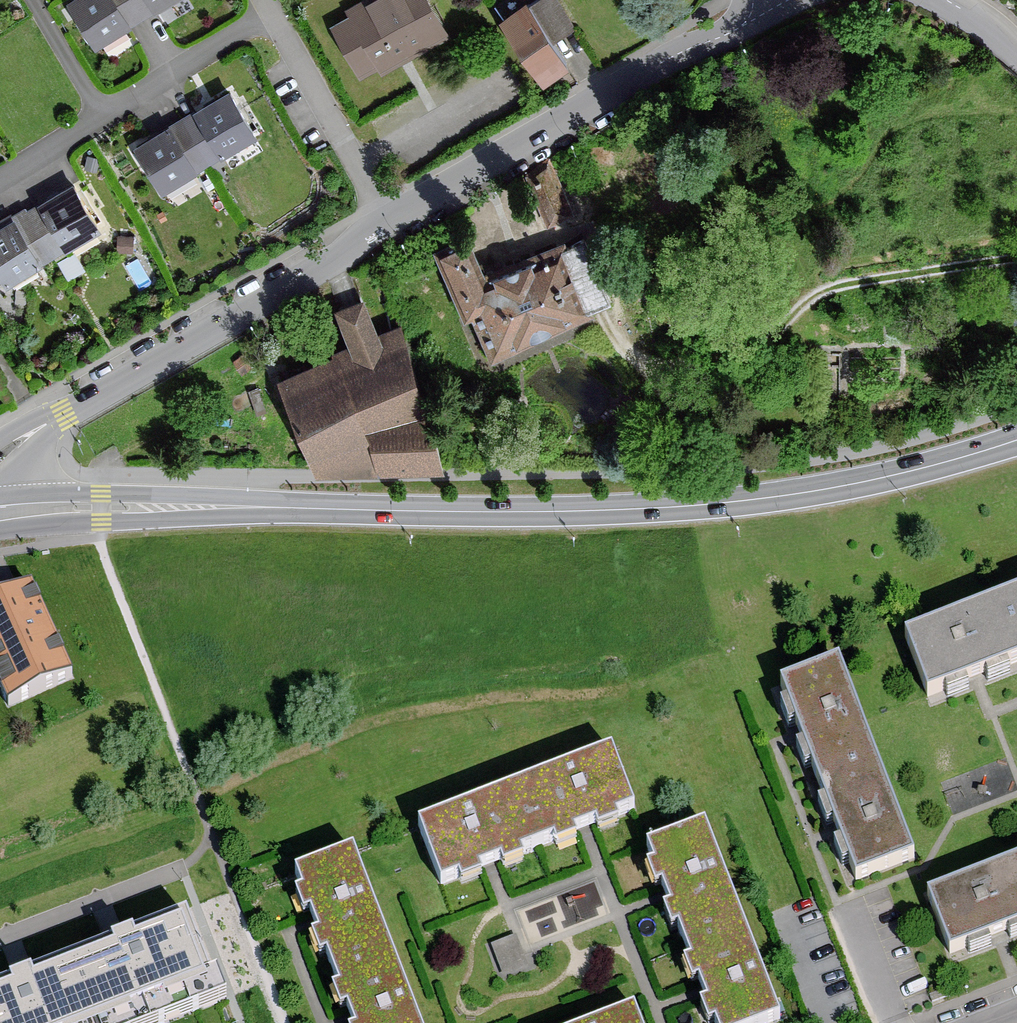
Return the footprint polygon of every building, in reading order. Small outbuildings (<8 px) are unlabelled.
[(59,5),(87,51),(169,0),(68,0),(59,5)] [(417,0),(358,0),(338,12),(340,16),(321,27),(354,83),(371,73),(375,81),(441,43),(417,0)] [(517,4),(489,21),(531,90),(559,73),(544,48),(571,31),(552,0),(542,0),(522,12),(517,4)] [(249,139),(222,93),(124,150),(151,196),(249,139)] [(64,187),(0,226),(0,286),(91,230),(64,187)] [(463,241),(429,255),(455,321),(463,318),(480,361),(581,321),(578,314),(604,304),(578,239),(478,278),(463,241)] [(299,472),(438,467),(389,327),(367,335),(355,299),(325,310),(338,346),(321,352),(323,360),(266,380),(299,472)] [(895,642),(916,698),(980,674),(1016,660),(1016,597),(895,642)] [(29,607),(0,621),(0,641),(39,720),(76,702),(29,607)] [(835,667),(768,692),(785,738),(821,836),(840,887),(907,863),(835,667)] [(6,698),(0,700),(0,737),(19,729),(6,698)] [(605,761),(402,836),(423,892),(491,866),(586,831),(625,816),(605,761)] [(633,852),(651,900),(686,997),(696,1022),(772,1022),(700,828),(633,852)] [(283,881),(300,926),(334,1021),(335,1022),(412,1022),(350,856),(283,881)] [(920,901),(941,957),(998,936),(1016,929),(1016,865),(920,901)] [(192,930),(129,955),(33,992),(0,1004),(0,1022),(207,1022),(226,1016),(192,930)]
